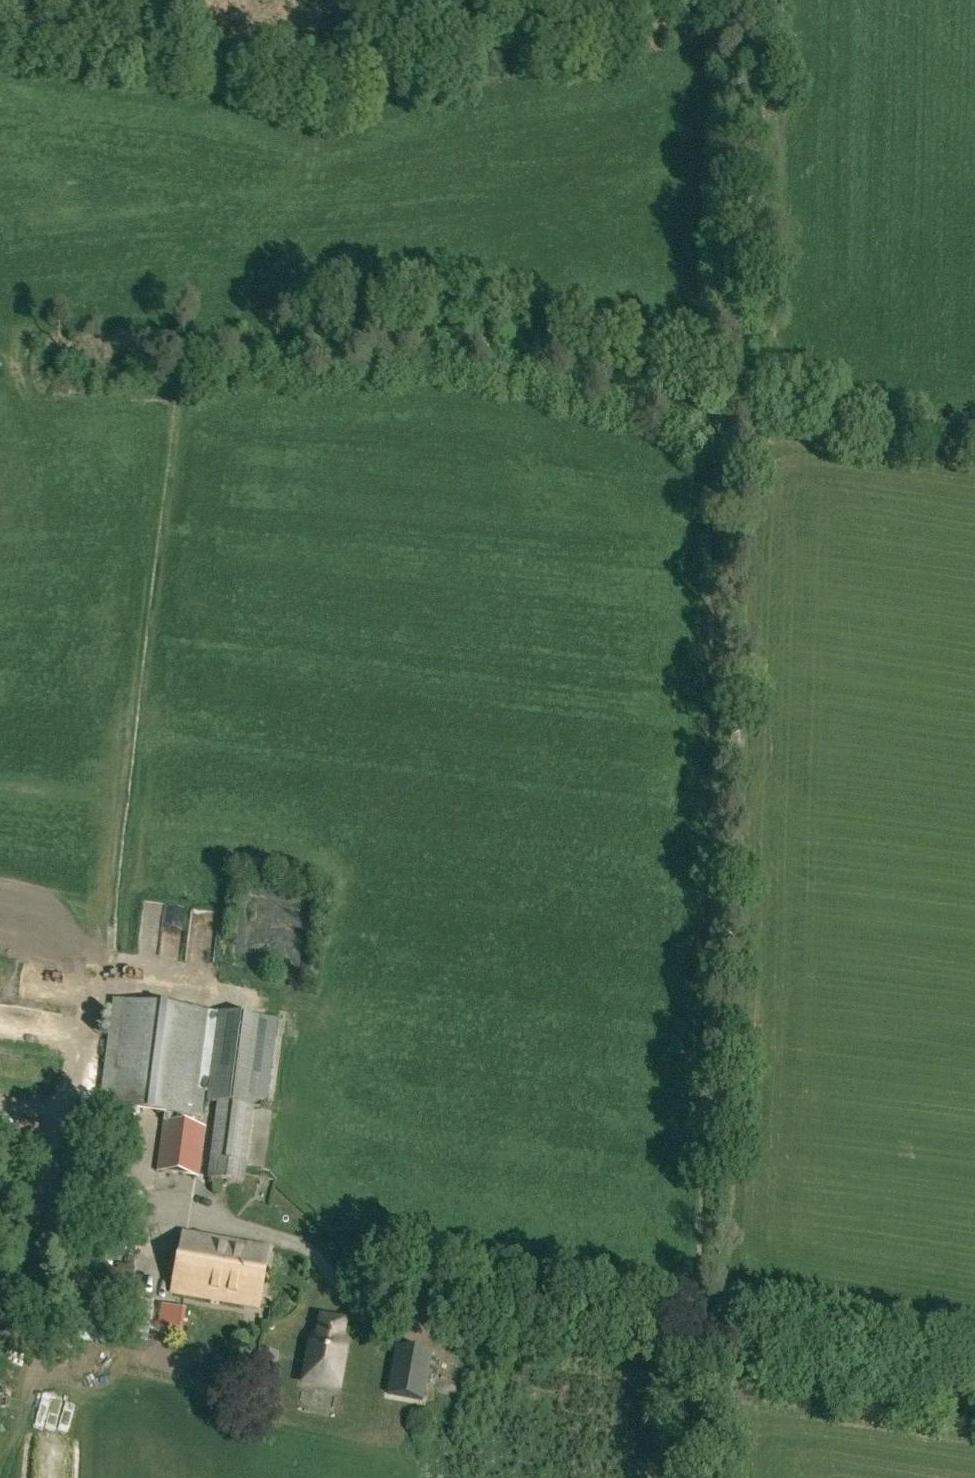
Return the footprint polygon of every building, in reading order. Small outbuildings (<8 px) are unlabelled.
[(200,1119),(203,1094),(208,1095),(207,1102),(217,1103),(207,1178),(242,1183),(254,1099),(266,1101),(278,1021),(114,1000),(100,1106),(164,1114),(156,1171),(198,1177),(204,1128),(190,1126),(191,1118),(200,1119)] [(262,1278),(267,1248),(182,1233),(177,1263),(262,1278)] [(257,1308),(262,1278),(177,1263),(172,1293),(257,1308)] [(343,1362),(345,1350),(341,1338),(344,1322),(321,1318),(318,1334),(310,1344),(308,1356),(305,1355),(300,1385),(340,1392),(345,1362),(343,1362)] [(274,1379),(279,1354),(259,1350),(254,1375),(274,1379)] [(397,1350),(388,1395),(421,1401),(430,1356),(397,1350)]
